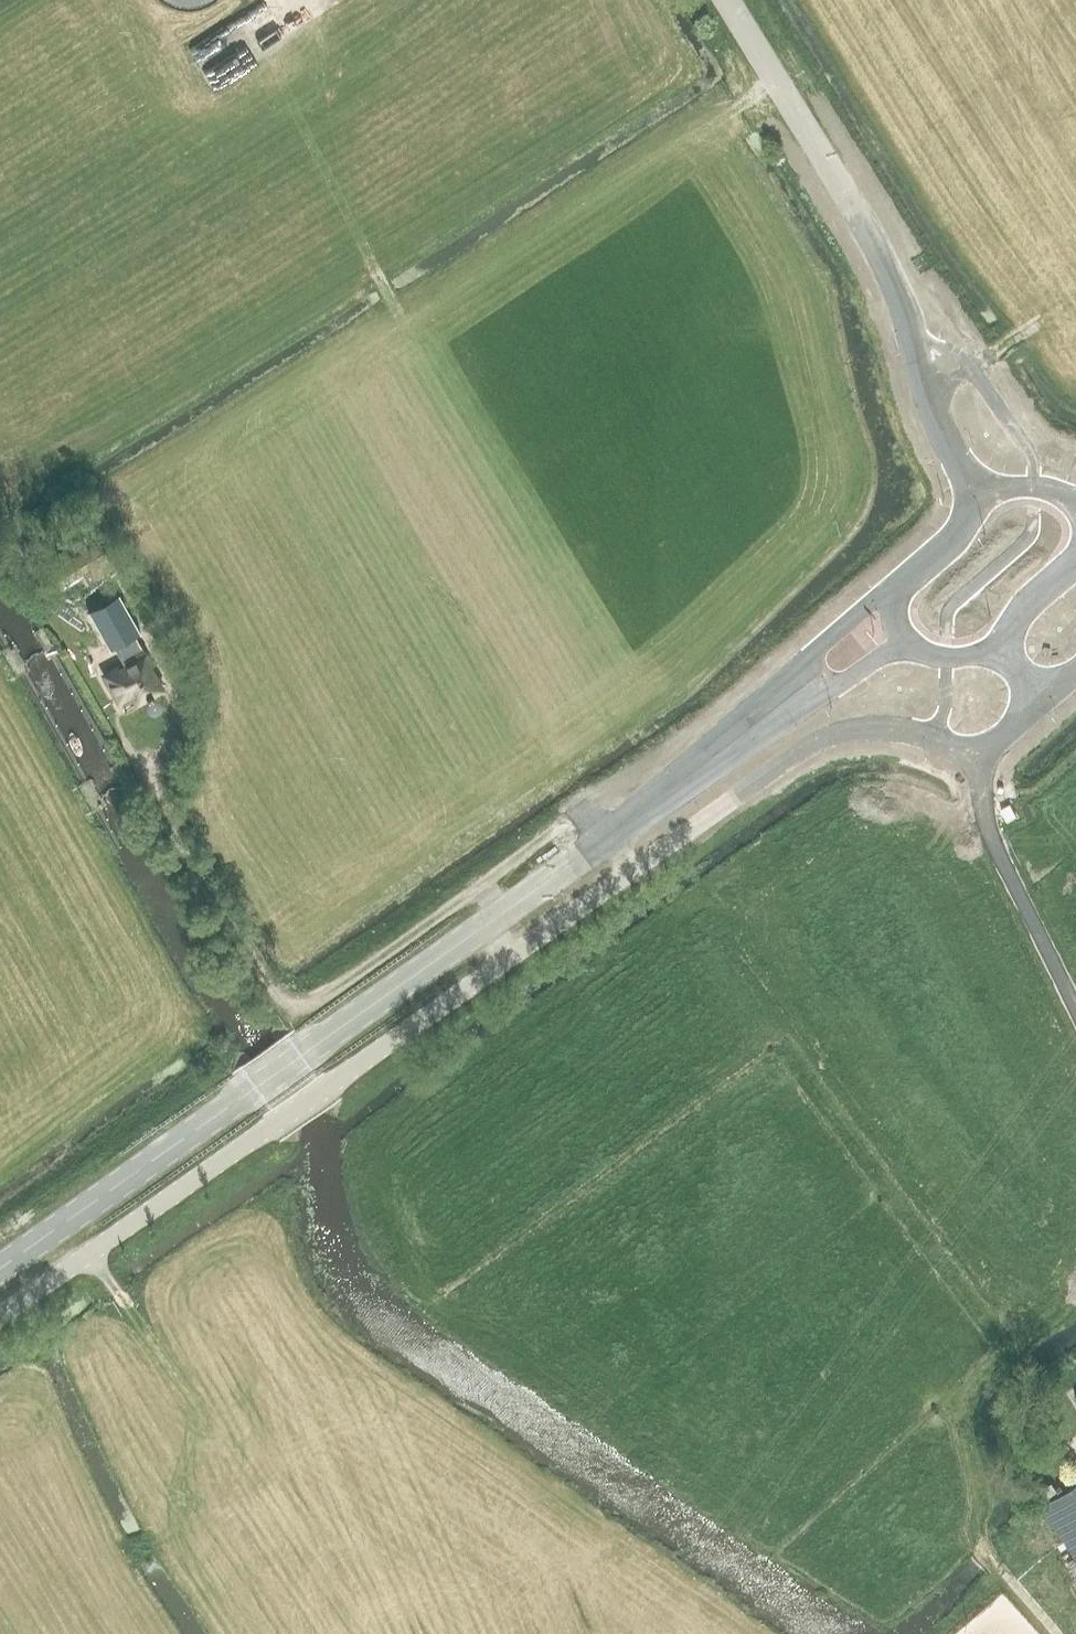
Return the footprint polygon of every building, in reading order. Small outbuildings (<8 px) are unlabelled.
[(127,587),(139,580),(130,566),(119,574),(127,587)] [(136,705),(161,692),(143,658),(147,655),(140,643),(118,655),(122,663),(102,674),(118,704),(132,696),(136,705)] [(1043,1507),(1075,1558),(1075,1486),(1043,1507)]
